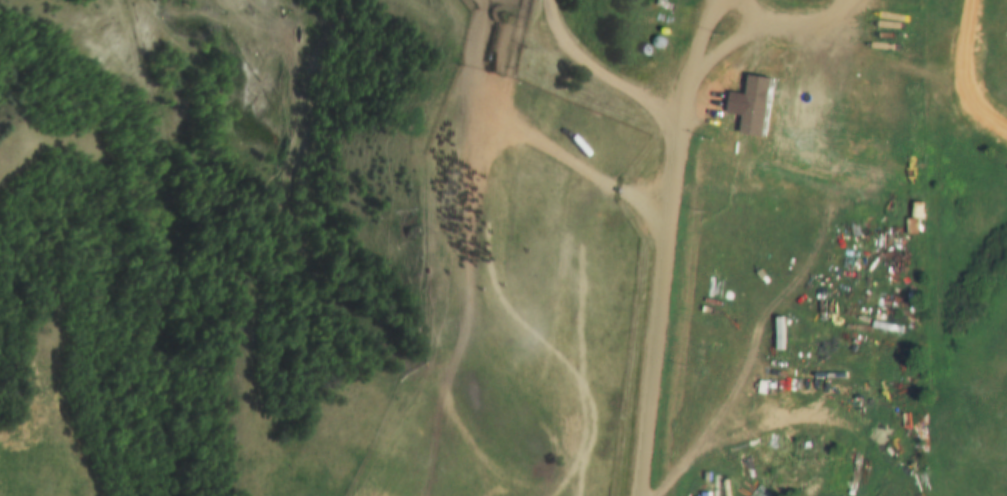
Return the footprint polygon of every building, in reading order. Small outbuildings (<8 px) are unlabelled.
[(657,47),(660,46),(663,43),(663,39),(660,36),(657,35),(653,36),(651,39),(651,43),(653,46),(657,47)] [(642,54),(645,53),(648,50),(648,46),(646,43),(642,41),(638,42),(636,45),(636,49),(638,52),(642,54)] [(754,61),(758,59),(761,56),(761,51),(759,47),(754,45),(750,47),(747,51),(747,55),(749,59),(754,61)] [(639,77),(643,76),(645,73),(645,70),(643,67),(640,66),(636,67),(634,70),(634,73),(636,76),(639,77)] [(903,417),(890,417),(890,465),(903,465),(903,417)]
